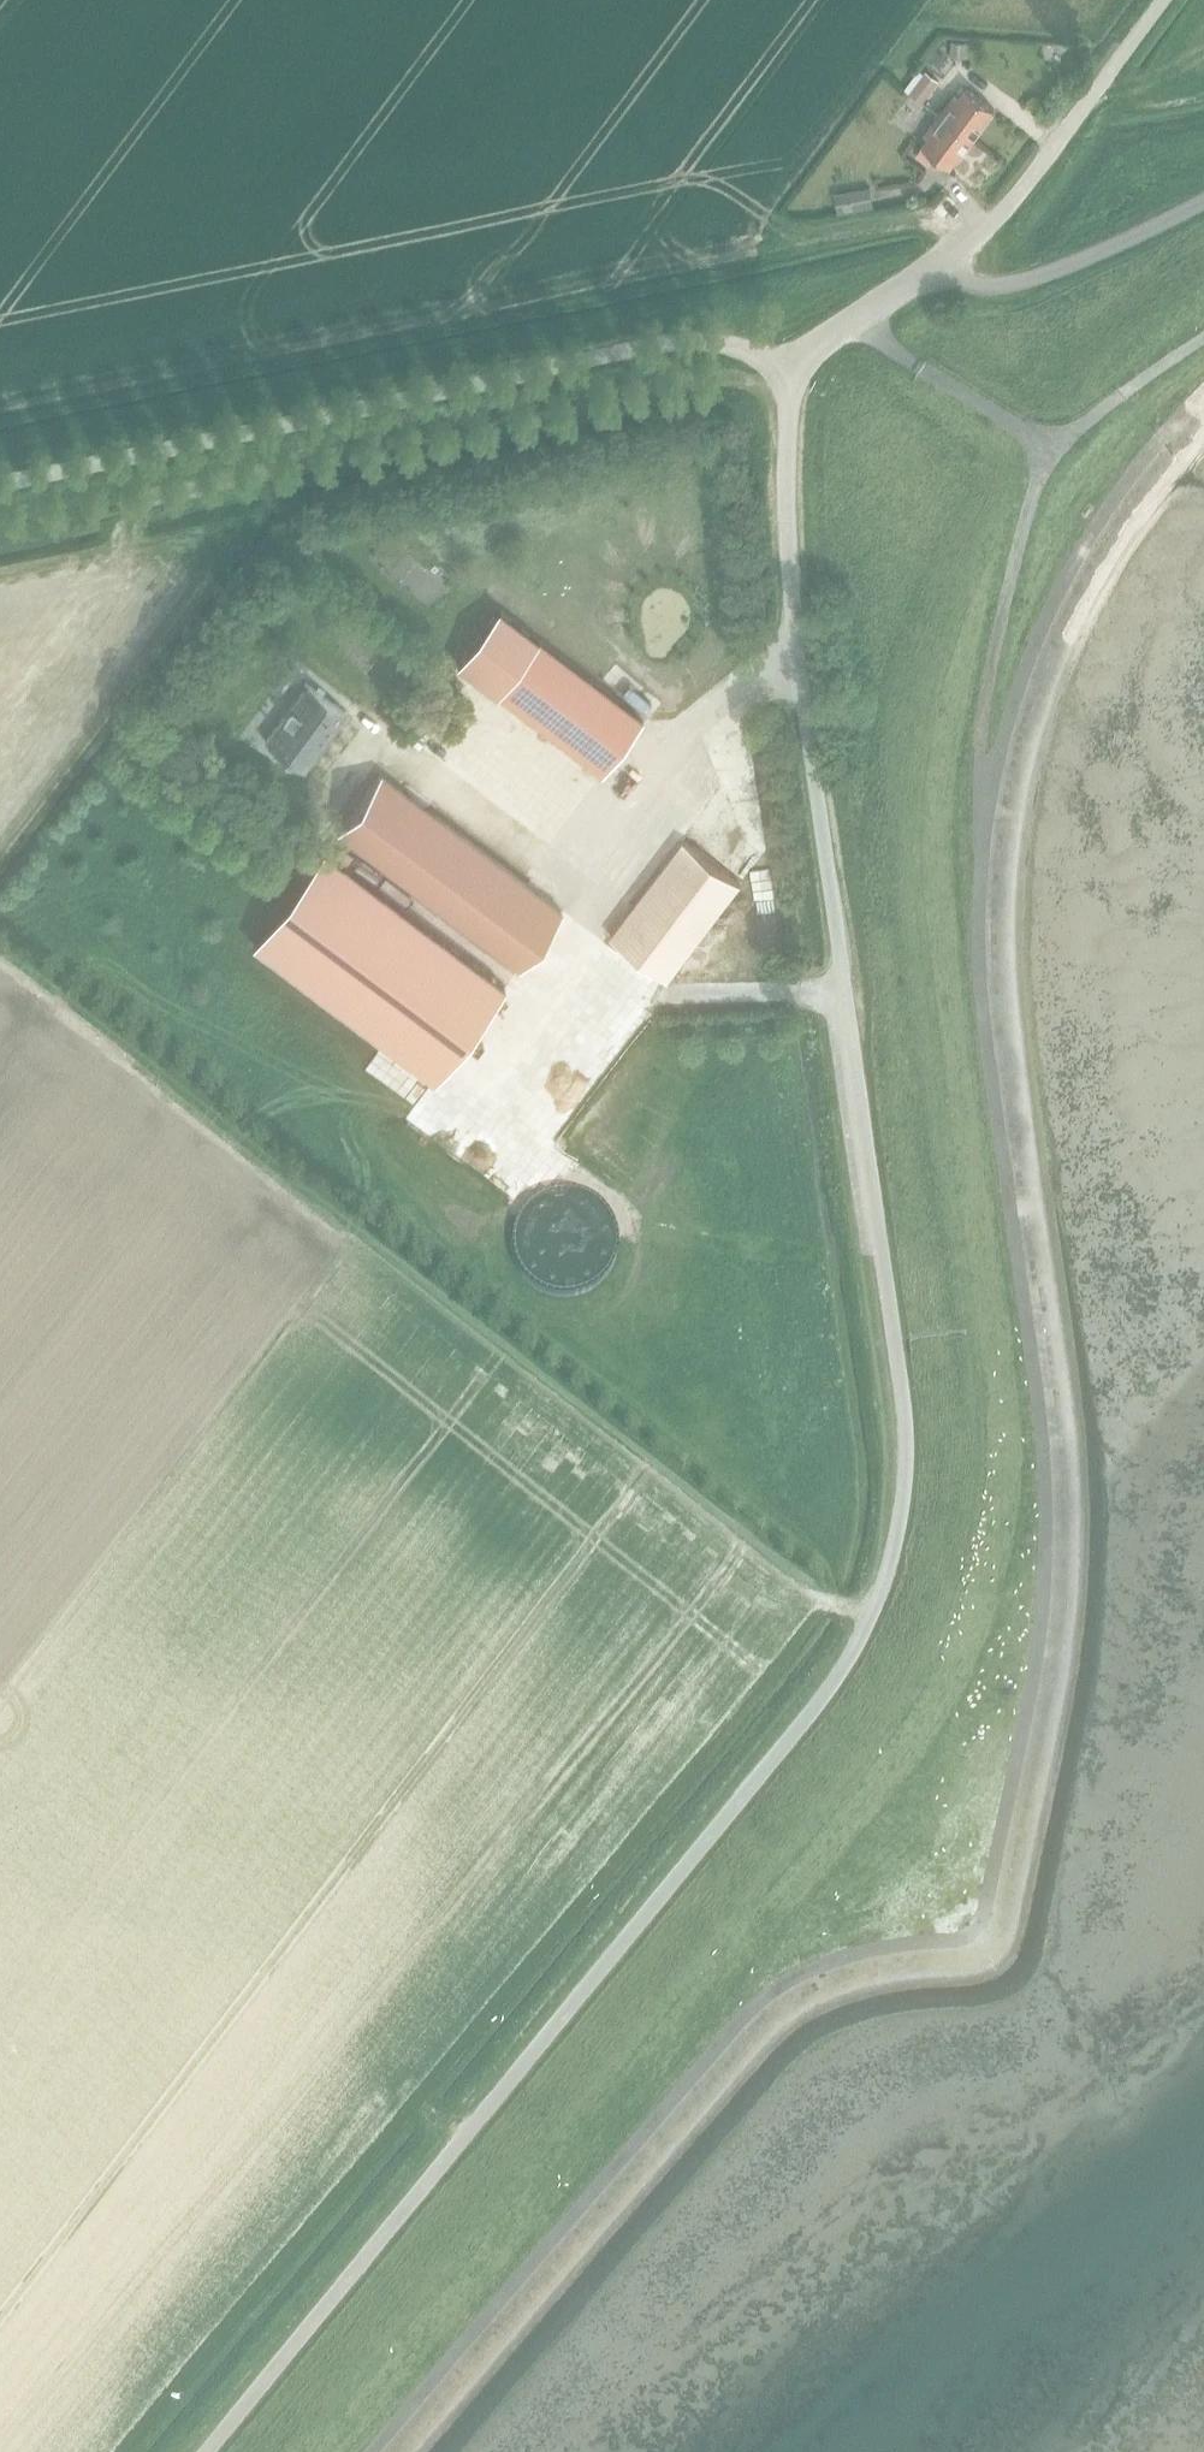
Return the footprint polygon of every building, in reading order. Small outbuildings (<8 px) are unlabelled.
[(966,57),(967,42),(951,41),(950,55),(966,57)] [(921,103),(938,80),(925,70),(922,73),(918,70),(903,89),(921,103)] [(940,109),(972,133),(994,104),(966,83),(959,92),(955,90),(940,109)] [(951,161),(972,133),(940,109),(926,128),(930,131),(920,144),(921,145),(915,153),(929,163),(938,151),(951,161)] [(838,212),(873,206),(869,186),(834,192),(838,212)] [(383,609),(366,617),(373,631),(389,624),(383,609)] [(498,610),(457,664),(497,694),(538,640),(498,610)] [(643,719),(539,639),(538,640),(497,694),(496,695),(600,775),(643,719)] [(265,741),(302,769),(345,712),(307,684),(265,741)] [(639,693),(633,701),(643,708),(649,701),(639,693)] [(379,774),(336,831),(518,967),(560,910),(379,774)] [(683,841),(612,936),(668,979),(740,884),(683,841)] [(323,850),(253,944),(434,1080),(504,987),(323,850)] [(756,894),(782,907),(793,886),(768,872),(756,894)] [(722,978),(773,910),(745,889),(694,957),(722,978)] [(511,1237),(511,1242),(511,1246),(511,1251),(512,1256),(514,1260),(515,1264),(517,1269),(520,1273),(522,1276),(525,1280),(529,1283),(532,1286),(536,1289),(540,1291),(544,1293),(549,1294),(553,1295),(558,1296),(563,1296),(567,1296),(572,1296),(577,1295),(581,1293),(586,1292),(590,1290),(594,1287),(597,1284),(601,1281),(604,1278),(607,1274),(610,1270),(612,1266),(614,1262),(615,1257),(616,1253),(617,1248),(617,1243),(617,1239),(617,1234),(616,1230),(614,1225),(613,1221),(611,1216),(608,1213),(605,1209),(602,1205),(599,1202),(595,1199),(591,1197),(587,1194),(583,1193),(579,1191),(574,1190),(569,1189),(565,1189),(560,1189),(555,1190),(551,1191),(546,1192),(542,1194),(538,1196),(534,1198),(530,1201),(527,1204),(524,1208),(521,1211),(518,1215),(516,1219),(514,1224),(513,1228),(512,1233),(511,1237)]
